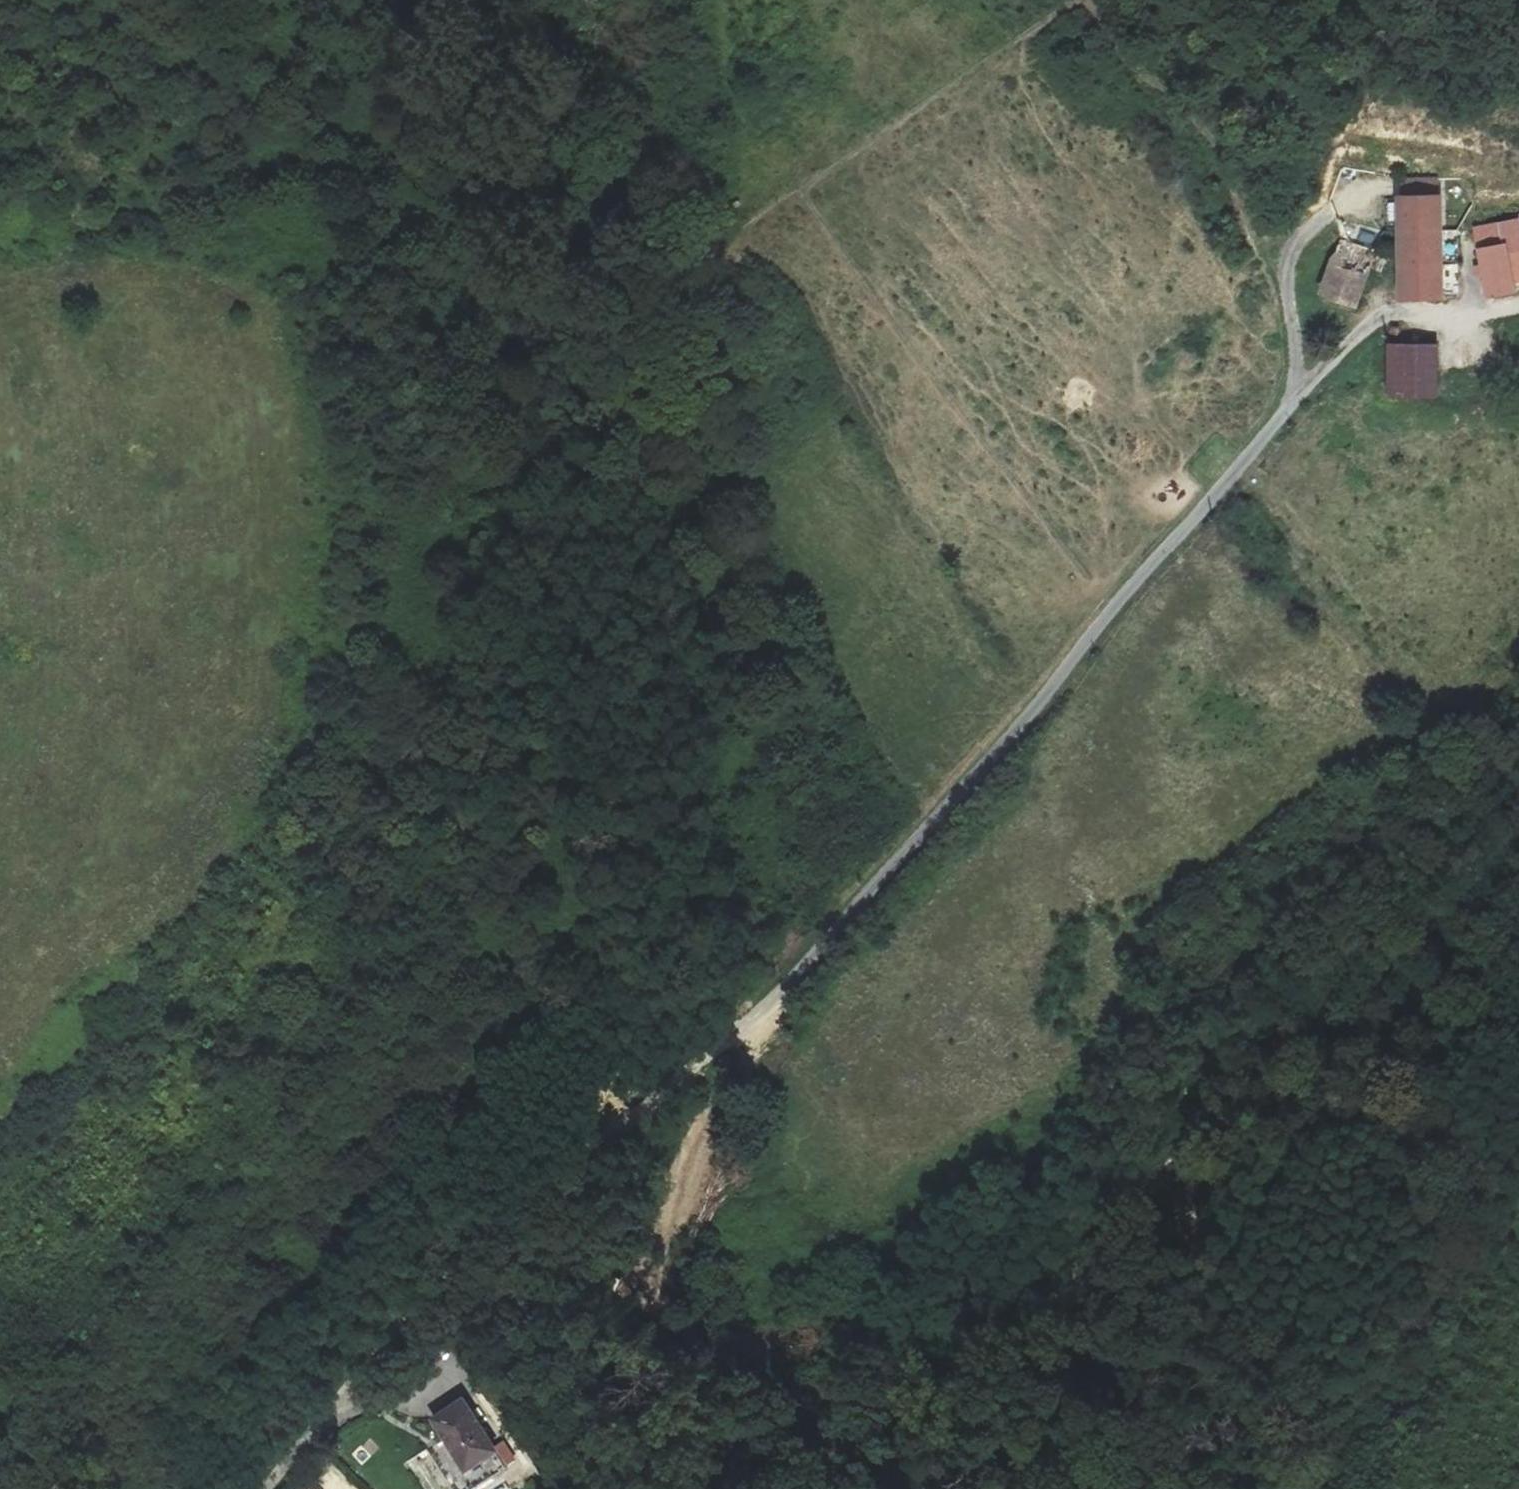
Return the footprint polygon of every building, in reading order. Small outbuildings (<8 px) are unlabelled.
[(1396,179),(1396,300),(1440,299),(1438,177),(1396,179)] [(1482,296),(1514,290),(1513,282),(1518,281),(1518,221),(1518,219),(1473,228),(1482,296)] [(1338,241),(1319,293),(1354,307),(1370,268),(1382,272),(1387,258),(1338,241)] [(1389,346),(1389,396),(1437,396),(1437,346),(1389,346)] [(459,1400),(435,1417),(468,1463),(450,1476),(460,1488),(468,1488),(505,1462),(459,1400)] [(410,1462),(423,1480),(441,1466),(427,1449),(410,1462)]
